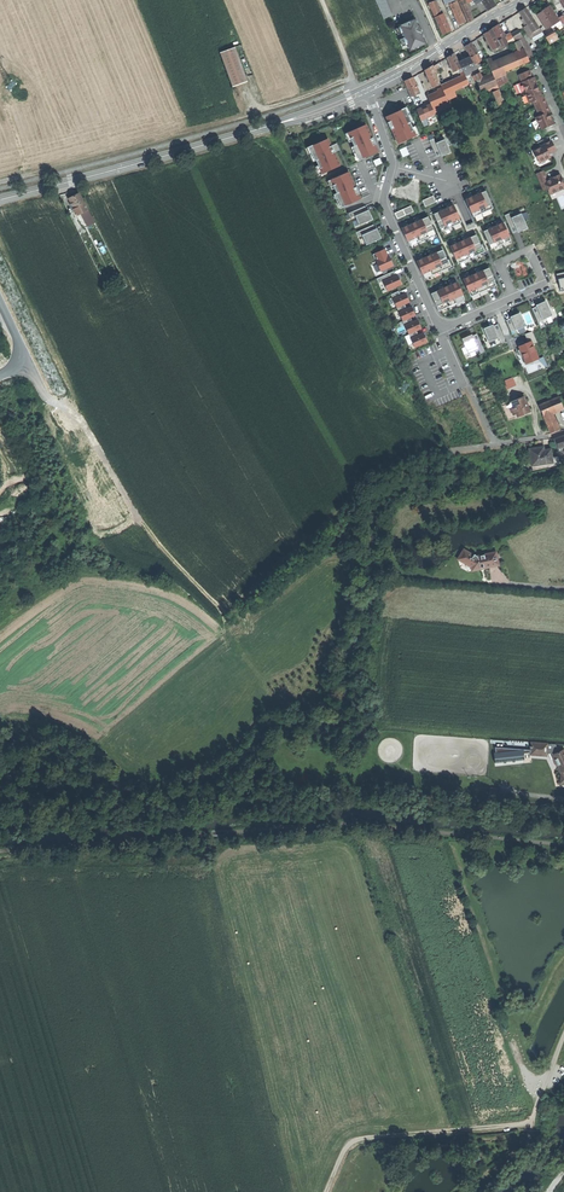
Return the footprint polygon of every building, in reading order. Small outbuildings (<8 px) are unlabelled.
[(392,15),(385,0),(375,0),(383,19),(392,15)] [(481,0),(487,11),(492,8),(496,6),(493,0),(482,0),(481,0)] [(428,3),(434,17),(441,14),(438,9),(438,8),(439,8),(438,6),(437,7),(435,1),(432,2),(428,3)] [(454,14),(461,11),(457,2),(451,4),(454,14)] [(461,5),(468,22),(471,21),(473,20),(466,3),(461,5)] [(536,14),(546,29),(554,23),(558,29),(563,26),(558,18),(550,6),(542,11),(536,14)] [(519,12),(527,25),(528,25),(534,21),(526,8),(522,10),(519,12)] [(466,22),(461,11),(454,14),(459,25),(462,23),(466,22)] [(446,32),(450,30),(443,14),(441,14),(434,17),(442,34),(446,32)] [(410,51),(426,44),(421,33),(422,33),(418,25),(415,19),(399,26),(399,27),(399,28),(401,33),(402,33),(404,38),(402,38),(406,45),(407,45),(410,51)] [(504,21),(510,34),(511,35),(516,33),(508,19),(504,21)] [(541,31),(534,21),(528,25),(534,36),(541,31)] [(492,29),(498,40),(505,37),(505,36),(499,24),(495,27),(492,29)] [(530,38),(534,36),(528,25),(527,25),(523,27),(530,38)] [(492,50),(500,46),(497,41),(491,29),(487,32),(483,34),(492,50)] [(516,33),(511,35),(515,42),(520,39),(516,33)] [(505,36),(505,37),(509,45),(515,42),(511,35),(510,34),(505,36)] [(555,41),(550,34),(546,37),(550,44),(555,41)] [(498,40),(497,41),(500,46),(502,49),(509,45),(505,37),(498,40)] [(520,40),(515,43),(521,53),(525,51),(520,40)] [(465,46),(471,57),(476,54),(478,53),(471,42),(467,45),(465,46)] [(247,81),(234,47),(219,52),(232,86),(247,81)] [(521,53),(515,55),(519,66),(529,62),(525,51),(521,53)] [(453,72),(461,68),(454,53),(450,55),(447,57),(453,72)] [(471,57),(470,58),(474,64),(479,61),(480,61),(476,54),(471,57)] [(515,55),(500,62),(504,72),(519,66),(515,55)] [(465,59),(459,62),(463,71),(465,75),(470,73),(470,72),(476,69),(474,64),(470,58),(470,57),(465,59)] [(489,66),(492,74),(497,86),(508,81),(504,72),(500,62),(493,64),(489,66)] [(425,70),(432,87),(440,84),(436,73),(433,66),(432,66),(429,68),(425,70)] [(528,71),(518,75),(522,84),(521,86),(522,89),(525,90),(530,102),(533,101),(538,116),(536,117),(540,129),(552,125),(549,119),(547,113),(548,113),(545,105),(542,97),(541,98),(538,91),(535,84),(533,77),(531,78),(530,75),(528,71)] [(489,93),(494,92),(499,89),(497,86),(492,74),(481,79),(476,80),(481,92),(488,89),(489,93)] [(441,86),(442,87),(443,90),(445,95),(469,84),(465,75),(462,77),(441,86)] [(405,81),(411,97),(417,94),(420,93),(413,78),(409,80),(405,81)] [(499,89),(494,92),(499,105),(505,102),(499,89)] [(445,95),(443,90),(440,91),(431,95),(436,107),(448,102),(445,95)] [(421,104),(417,94),(411,97),(415,107),(421,104)] [(435,113),(438,112),(436,107),(431,95),(428,97),(431,105),(435,113)] [(450,106),(448,102),(436,107),(438,112),(450,106)] [(435,114),(435,113),(431,105),(417,111),(421,120),(435,114)] [(415,134),(405,110),(400,112),(399,111),(386,117),(388,122),(387,122),(391,129),(398,144),(412,138),(411,136),(415,134)] [(372,138),(366,124),(352,131),(353,132),(351,133),(349,134),(359,158),(362,157),(364,156),(364,158),(378,152),(375,144),(376,144),(373,137),(372,138)] [(328,139),(314,145),(315,146),(313,147),(310,148),(321,172),(324,171),(326,170),(326,172),(340,166),(334,152),(335,152),(332,145),(331,146),(328,139)] [(451,153),(445,139),(436,143),(431,145),(436,157),(441,155),(446,153),(446,154),(451,153)] [(548,152),(555,148),(551,140),(538,146),(539,148),(533,150),(539,163),(550,157),(548,152)] [(399,150),(403,157),(409,154),(406,147),(399,150)] [(547,180),(543,171),(535,174),(539,183),(544,181),(547,180)] [(356,187),(349,172),(335,178),(336,179),(334,180),(331,181),(342,205),(345,204),(346,203),(347,205),(361,199),(358,194),(359,193),(356,187)] [(560,174),(552,178),(552,179),(545,182),(547,189),(550,194),(563,188),(563,183),(560,174)] [(539,183),(543,191),(547,189),(545,182),(544,181),(539,183)] [(486,191),(465,200),(468,206),(470,205),(472,210),(470,210),(472,213),(474,217),(493,208),(491,204),(491,202),(488,203),(487,200),(489,199),(486,191)] [(85,204),(79,193),(74,196),(69,198),(71,203),(70,204),(74,212),(75,211),(77,215),(84,212),(85,214),(90,212),(85,203),(85,204)] [(422,201),(425,207),(435,202),(433,196),(422,201)] [(453,205),(433,214),(436,220),(438,219),(439,221),(437,222),(440,227),(442,231),(461,223),(459,218),(458,216),(457,216),(455,212),(456,211),(453,205)] [(355,216),(359,225),(373,219),(371,215),(369,215),(367,210),(365,206),(353,211),(355,216)] [(413,212),(411,206),(403,209),(405,215),(413,212)] [(403,209),(395,213),(397,219),(405,215),(403,209)] [(95,222),(90,212),(85,214),(90,223),(91,222),(92,224),(95,222)] [(528,228),(521,213),(511,218),(506,220),(513,233),(517,231),(522,229),(522,230),(528,228)] [(415,222),(402,228),(404,234),(406,234),(407,238),(406,238),(408,241),(410,246),(435,234),(434,230),(432,227),(431,227),(429,223),(431,222),(428,216),(419,220),(420,223),(417,225),(415,222)] [(503,222),(483,231),(487,240),(489,239),(491,242),(489,243),(489,245),(491,249),(511,240),(509,236),(508,233),(507,234),(505,229),(506,228),(503,222)] [(362,235),(366,245),(381,238),(379,233),(377,234),(375,229),(373,225),(360,231),(362,235)] [(452,245),(450,246),(452,252),(454,252),(456,256),(455,256),(456,259),(458,264),(485,251),(482,244),(481,245),(480,245),(478,241),(479,240),(476,234),(467,238),(469,241),(465,243),(464,240),(455,244),(452,245)] [(385,249),(372,254),(375,261),(376,261),(381,271),(386,269),(387,270),(395,266),(391,259),(390,260),(388,255),(387,255),(385,249)] [(419,260),(416,261),(419,267),(420,267),(422,271),(421,271),(422,274),(424,279),(452,266),(448,259),(447,260),(445,256),(445,255),(443,249),(434,253),(435,257),(431,258),(430,255),(421,259),(419,260)] [(476,273),(463,279),(465,285),(467,285),(469,289),(467,290),(471,297),(496,285),(494,280),(493,278),(492,278),(490,274),(492,274),(489,268),(480,271),(481,275),(478,276),(476,273)] [(387,290),(402,284),(399,279),(397,275),(396,275),(394,271),(381,277),(383,281),(387,290)] [(439,311),(465,299),(462,295),(461,292),(460,293),(458,288),(460,288),(457,282),(454,283),(452,284),(443,288),(445,291),(441,293),(440,290),(431,293),(433,299),(434,299),(437,306),(439,311)] [(406,293),(401,295),(399,291),(391,294),(397,308),(405,304),(409,302),(408,297),(406,293)] [(552,315),(546,301),(540,303),(541,304),(536,306),(532,308),(538,322),(542,320),(552,315)] [(411,306),(407,308),(405,304),(397,308),(403,321),(410,317),(415,315),(413,311),(411,306)] [(510,318),(506,320),(511,332),(516,330),(525,326),(519,313),(515,315),(515,316),(510,318)] [(417,320),(412,322),(410,317),(403,321),(409,334),(416,331),(421,328),(417,320)] [(483,328),(489,342),(499,338),(503,336),(498,324),(493,326),(489,328),(488,326),(483,328)] [(409,334),(415,347),(427,342),(425,337),(423,333),(418,335),(416,331),(409,334)] [(520,345),(527,363),(542,358),(532,331),(526,334),(529,341),(520,345)] [(462,339),(468,354),(478,349),(483,347),(477,334),(472,336),(468,338),(467,336),(462,339)] [(516,413),(517,416),(523,414),(530,411),(524,396),(511,401),(514,407),(516,413)] [(539,405),(543,415),(552,412),(563,407),(559,396),(539,405)] [(554,417),(554,416),(545,419),(551,432),(556,430),(559,429),(556,422),(554,417)] [(558,448),(563,446),(563,435),(560,436),(555,438),(558,448)] [(529,449),(532,464),(552,461),(552,456),(550,449),(545,450),(544,446),(537,447),(529,449)] [(496,551),(477,555),(475,554),(474,554),(473,555),(465,552),(463,554),(461,555),(462,561),(466,560),(471,564),(473,564),(474,570),(499,564),(497,558),(496,551)] [(548,742),(533,742),(533,749),(526,749),(526,755),(549,754),(548,742)] [(526,757),(525,745),(496,748),(497,760),(526,757)] [(551,755),(555,762),(554,763),(556,767),(557,767),(560,772),(560,776),(559,784),(563,785),(563,752),(563,750),(551,755)]
